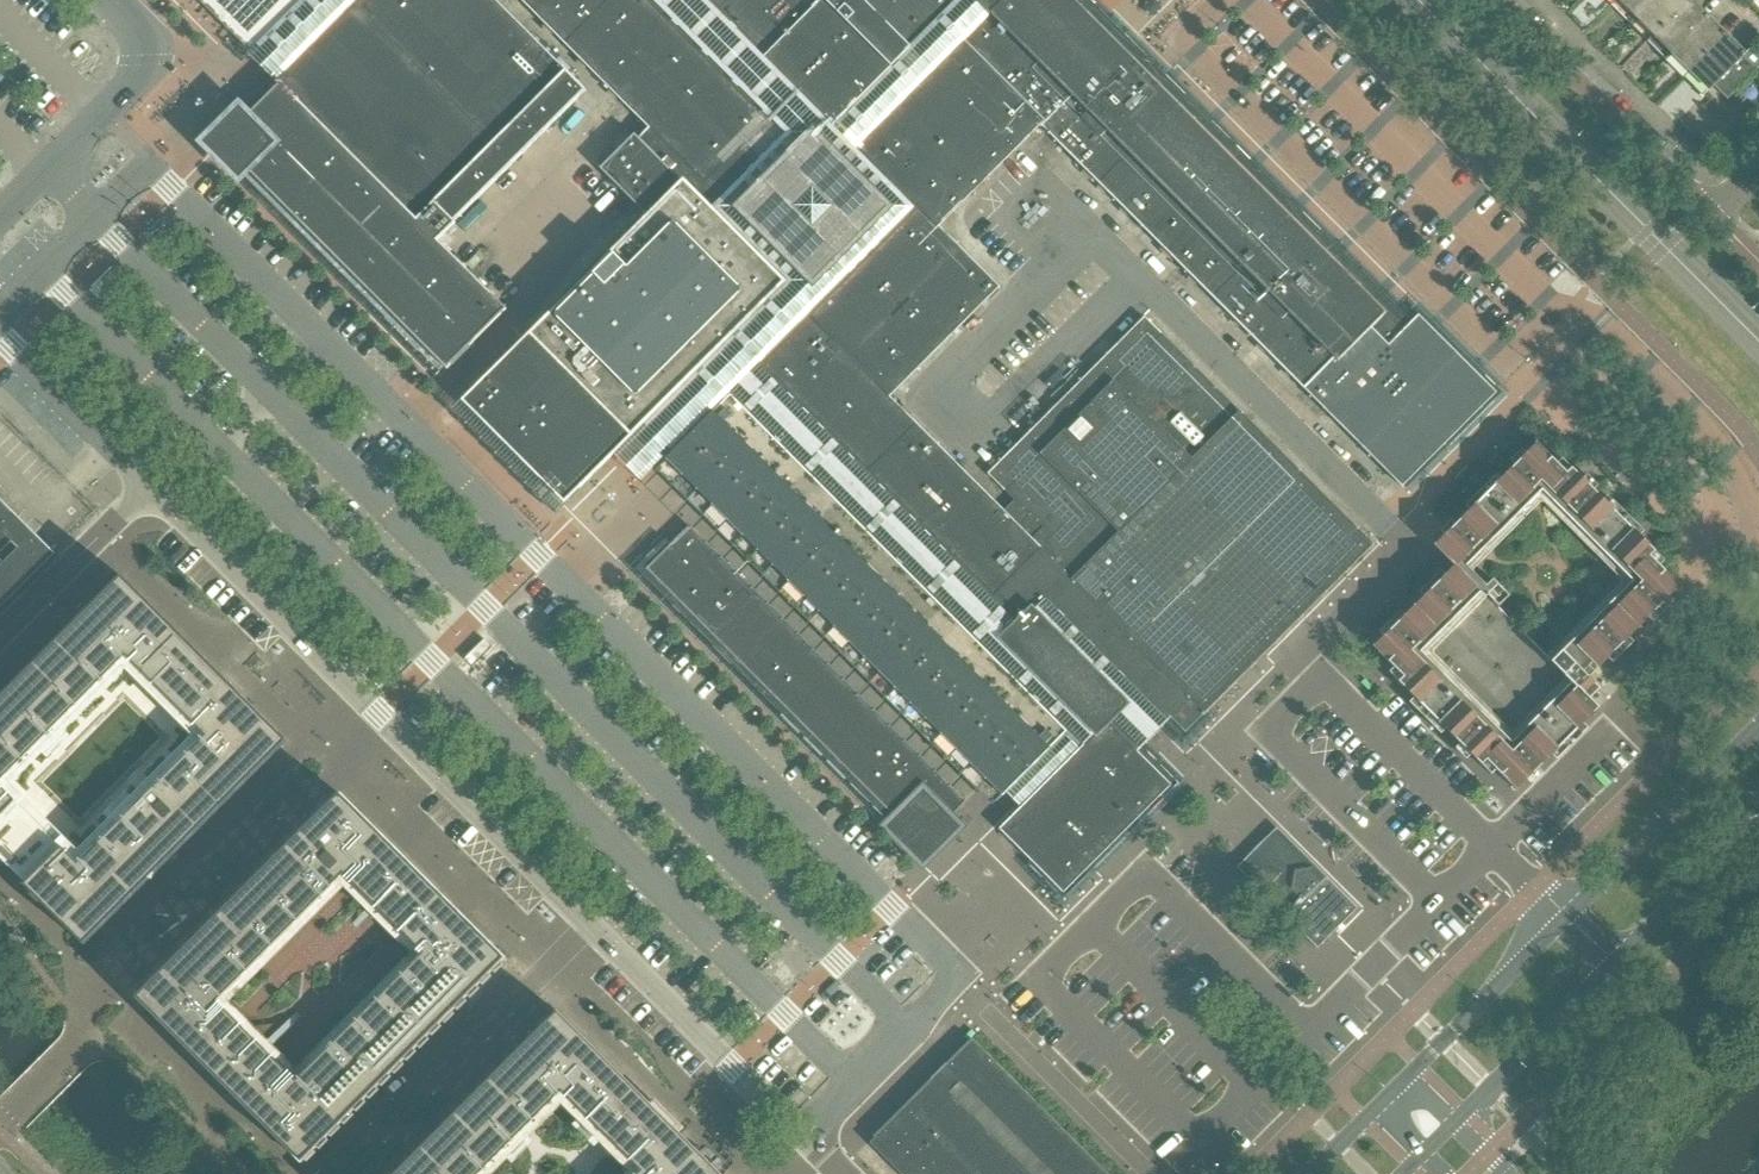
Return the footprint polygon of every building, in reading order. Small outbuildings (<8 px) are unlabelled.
[(222,24),(244,46),(245,47),(251,53),(257,47),(258,46),(304,0),(198,0),(222,24)] [(283,71),(276,79),(280,83),(242,121),(243,122),(237,135),(238,135),(236,143),(238,151),(242,161),(240,163),(355,278),(446,369),(506,309),(437,240),(455,223),(454,222),(586,90),(566,70),(565,70),(495,0),(354,0),(283,71)] [(535,14),(549,0),(521,0),(535,14)] [(535,14),(550,29),(579,0),(549,0),(535,14)] [(550,29),(564,44),(609,0),(579,0),(550,29)] [(654,0),(609,0),(564,44),(595,74),(662,8),(654,0)] [(733,30),(763,0),(704,0),(733,30)] [(763,59),(815,8),(813,7),(811,5),(806,0),(763,0),(733,30),(763,59)] [(814,111),(855,69),(892,31),(861,0),(815,0),(814,2),(816,4),(813,7),(815,8),(763,59),(814,111)] [(892,31),(910,48),(940,19),(921,0),(861,0),(892,31)] [(940,19),(954,4),(951,0),(921,0),(940,19)] [(962,40),(1043,122),(1040,125),(1187,272),(1402,487),(1496,393),(1418,316),(1406,328),(1195,117),(1079,0),(1002,0),(993,10),(992,9),(962,40)] [(1636,17),(1652,0),(1619,0),(1636,17)] [(1654,35),(1689,0),(1652,0),(1636,17),(1654,35)] [(1672,53),(1708,18),(1690,0),(1689,0),(1654,35),(1672,53)] [(707,53),(662,8),(595,74),(640,120),(707,53)] [(1672,53),(1691,72),(1726,36),(1708,18),(1672,53)] [(892,31),(855,69),(872,86),(910,48),(892,31)] [(1691,72),(1707,88),(1709,90),(1713,85),(1727,99),(1756,70),(1742,56),(1744,54),(1726,36),(1691,72)] [(962,40),(932,70),(1013,152),(1040,125),(1043,122),(962,40)] [(771,117),(707,53),(640,120),(704,184),(771,117)] [(855,69),(814,111),(831,127),(872,86),(855,69)] [(932,70),(916,86),(980,149),(998,167),(1013,152),(932,70)] [(887,115),(887,116),(969,196),(998,167),(980,149),(916,86),(900,102),(887,115)] [(915,209),(885,240),(966,320),(989,298),(975,285),(986,273),(939,226),(969,196),(887,116),(857,147),(915,207),(915,209)] [(771,117),(704,184),(721,201),(735,187),(788,134),(771,117)] [(600,169),(647,216),(647,215),(649,217),(683,183),(634,134),(600,169)] [(647,215),(647,216),(530,333),(633,435),(643,424),(642,423),(697,367),(790,274),(790,259),(754,223),(739,223),(739,224),(738,223),(755,206),(746,197),(721,222),(710,210),(683,183),(649,217),(647,215)] [(816,221),(831,221),(831,196),(817,196),(816,221)] [(885,240),(839,285),(921,366),(966,320),(885,240)] [(90,290),(99,300),(123,277),(113,267),(90,290)] [(975,285),(989,298),(999,287),(986,273),(975,285)] [(755,365),(835,444),(886,393),(890,397),(921,366),(839,285),(837,283),(755,365)] [(1086,642),(1141,698),(1165,674),(1190,699),(1210,678),(1226,694),(1374,545),(1372,543),(1371,544),(1245,417),(1144,317),(987,474),(1014,500),(1003,511),(1019,526),(1041,548),(1051,558),(1071,580),(1109,618),(1086,642)] [(633,435),(530,333),(462,401),(564,504),(633,435)] [(666,459),(697,490),(728,459),(764,423),(733,393),(733,392),(666,459)] [(835,444),(896,506),(947,454),(890,397),(886,393),(835,444)] [(779,438),(764,423),(728,459),(743,474),(779,438)] [(697,490),(727,520),(794,453),(779,438),(743,474),(728,459),(697,490)] [(1399,682),(1398,682),(1401,685),(1418,701),(1442,726),(1462,746),(1481,765),(1482,765),(1491,775),(1496,770),(1507,781),(1516,790),(1583,724),(1593,714),(1598,708),(1589,699),(1599,689),(1583,672),(1592,663),(1597,669),(1680,586),(1650,557),(1655,552),(1571,468),(1567,473),(1537,443),(1454,527),(1434,546),(1455,566),(1440,581),(1437,584),(1433,588),(1412,608),(1373,647),(1394,668),(1389,672),(1389,673),(1399,682)] [(727,520),(757,550),(824,483),(794,453),(727,520)] [(896,506),(942,552),(993,500),(947,454),(896,506)] [(757,550),(787,580),(854,513),(824,483),(757,550)] [(54,553),(0,500),(0,607),(54,553)] [(942,552),(990,600),(1041,548),(1019,526),(1003,511),(993,500),(942,552)] [(787,580),(817,610),(884,543),(854,513),(787,580)] [(646,569),(670,593),(694,569),(702,577),(722,557),(690,525),(646,569)] [(817,610),(835,628),(902,561),(884,543),(817,610)] [(1031,642),(1086,642),(1109,618),(1071,580),(1051,558),(1041,548),(990,600),(1031,642)] [(670,593),(693,616),(736,572),(722,557),(702,577),(694,569),(670,593)] [(835,628),(865,658),(932,591),(902,561),(835,628)] [(693,616),(716,639),(749,605),(757,613),(767,603),(736,572),(693,616)] [(287,742),(122,577),(0,699),(0,862),(70,931),(84,945),(96,932),(287,742)] [(1488,595),(1499,606),(1508,597),(1509,596),(1504,591),(1498,585),(1493,579),(1486,586),(1486,587),(1482,591),(1486,596),(1488,595)] [(865,658),(913,706),(979,639),(932,591),(865,658)] [(716,639),(739,662),(783,618),(767,603),(757,613),(749,605),(716,639)] [(739,662),(784,707),(808,683),(823,698),(842,678),(783,618),(739,662)] [(458,666),(467,675),(498,644),(489,635),(458,666)] [(913,706),(931,724),(961,693),(997,657),(979,639),(913,706)] [(997,657),(961,693),(977,708),(1012,672),(1008,667),(997,657)] [(931,724),(961,754),(1027,687),(1012,672),(977,708),(961,693),(931,724)] [(1165,674),(1141,698),(1161,719),(1165,722),(1170,718),(1185,733),(1203,715),(1203,716),(1226,694),(1210,678),(1190,699),(1165,674)] [(784,707),(853,776),(897,733),(842,678),(823,698),(808,683),(784,707)] [(961,754),(986,779),(996,769),(1012,785),(1069,729),(1027,687),(961,754)] [(1157,771),(1137,751),(1116,731),(1115,730),(1110,730),(1099,730),(1085,743),(1081,747),(1018,809),(999,829),(1063,893),(1127,829),(1171,785),(1163,778),(1157,771)] [(853,776),(876,800),(920,756),(897,733),(853,776)] [(876,800),(899,822),(923,798),(913,788),(933,768),(920,756),(876,800)] [(923,798),(899,822),(923,846),(966,802),(933,768),(913,788),(923,798)] [(996,769),(986,779),(989,782),(1002,795),(1012,785),(996,769)] [(339,794),(136,998),(302,1162),(505,959),(339,794)] [(1239,866),(1317,948),(1357,910),(1277,827),(1239,866)] [(395,1173),(721,1173),(557,1011),(395,1173)] [(971,1038),(946,1063),(946,1064),(931,1080),(930,1079),(873,1136),(875,1138),(876,1137),(878,1140),(877,1141),(911,1173),(1107,1173),(971,1038)]
